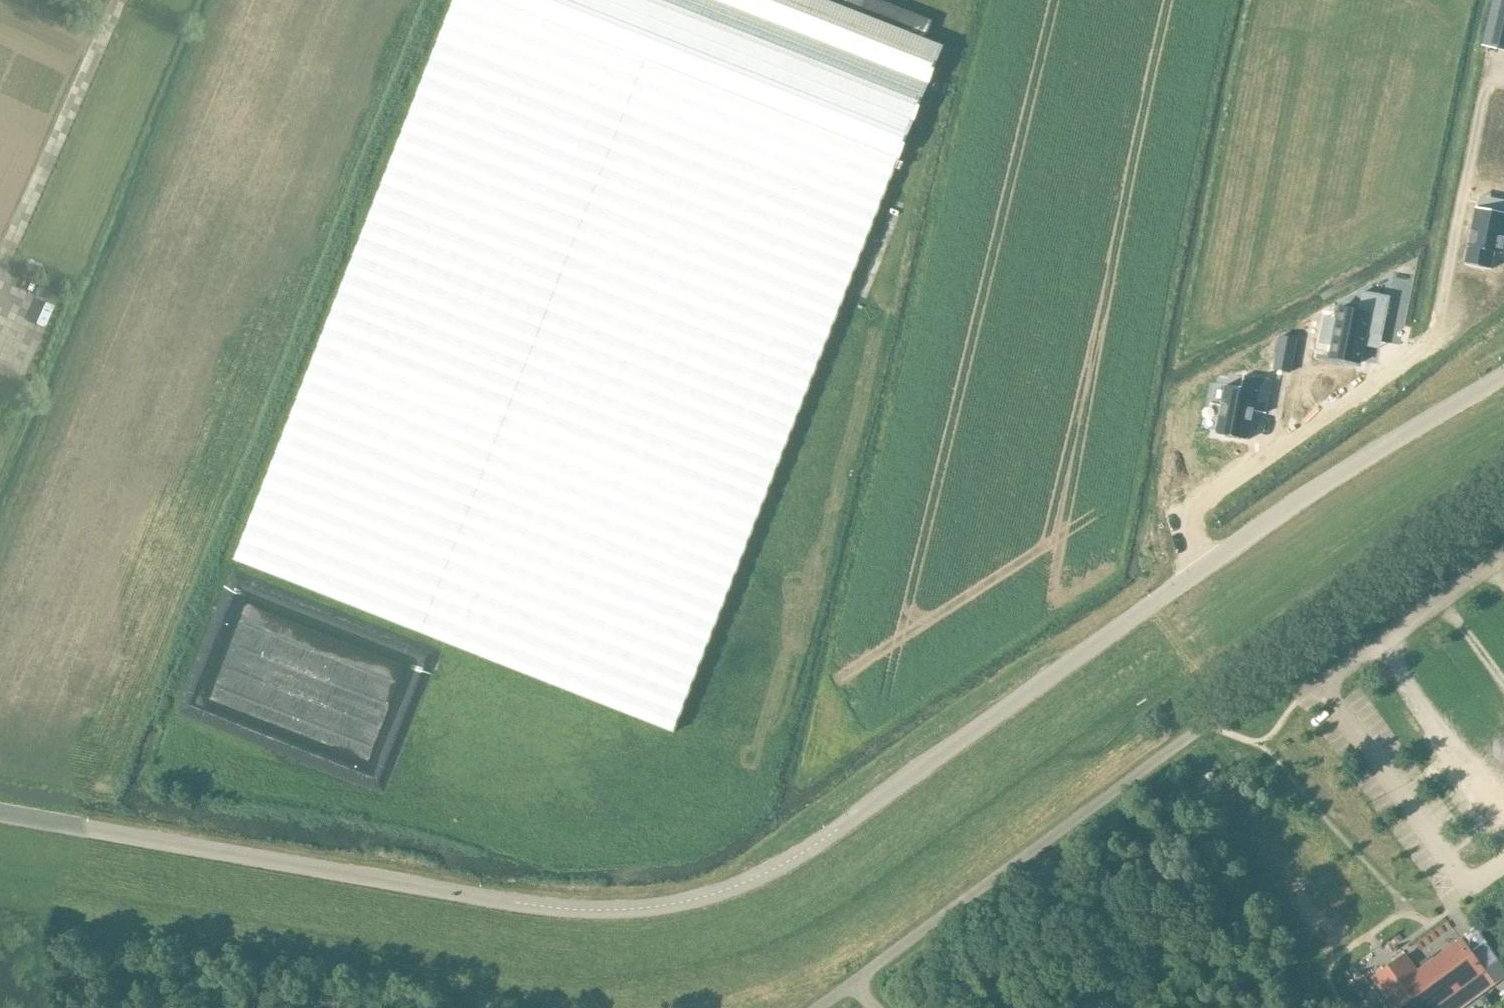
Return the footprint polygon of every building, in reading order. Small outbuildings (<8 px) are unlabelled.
[(235,560),(674,732),(943,46),(926,39),(933,21),(879,0),(455,0),(235,560)] [(1482,45),(1503,50),(1503,0),(1493,0),(1482,45)] [(1465,264),(1491,269),(1494,253),(1502,254),(1503,242),(1503,214),(1476,208),(1465,264)] [(1359,312),(1339,308),(1329,357),(1361,363),(1366,334),(1381,337),(1389,297),(1363,292),(1359,312)] [(1226,385),(1216,434),(1248,440),(1253,411),(1265,413),(1271,382),(1244,376),(1242,388),(1226,385)] [(1373,979),(1394,1007),(1461,1007),(1503,976),(1503,969),(1477,933),(1474,929),(1461,939),(1417,971),(1405,955),(1373,979)]
